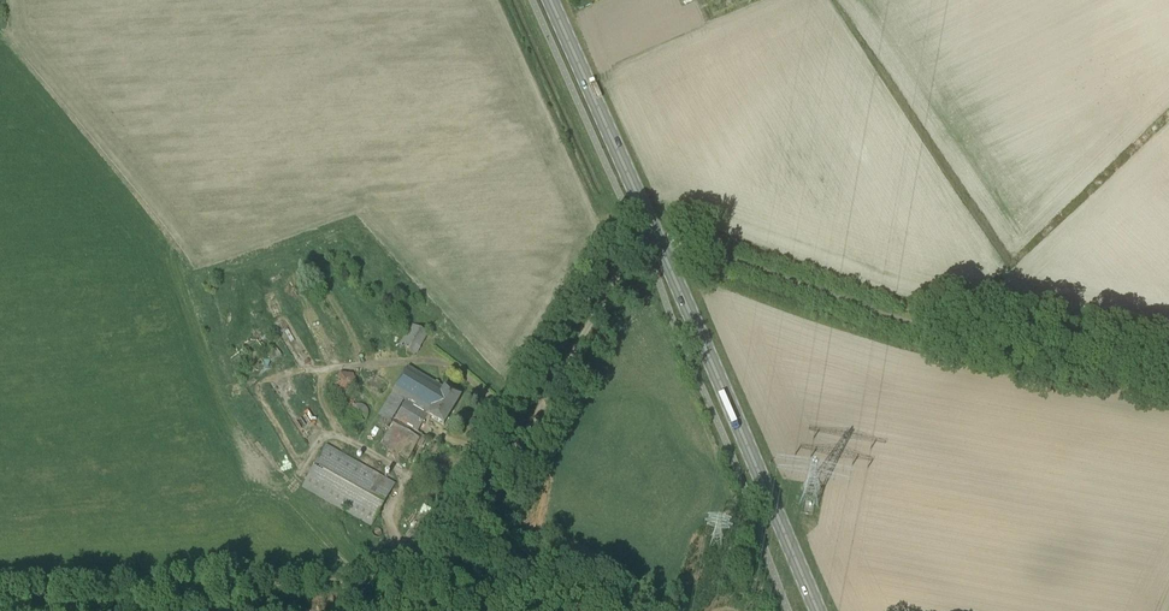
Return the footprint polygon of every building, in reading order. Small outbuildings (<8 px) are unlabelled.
[(416,355),(428,335),(411,325),(399,345),(416,355)] [(444,388),(408,367),(393,393),(406,401),(381,443),(408,460),(423,435),(418,432),(429,414),(428,415),(444,424),(460,396),(445,387),(444,388)] [(340,387),(356,392),(362,376),(345,370),(340,387)] [(371,527),(396,484),(326,445),(302,489),(371,527)] [(413,523),(425,529),(436,509),(424,503),(413,523)]
